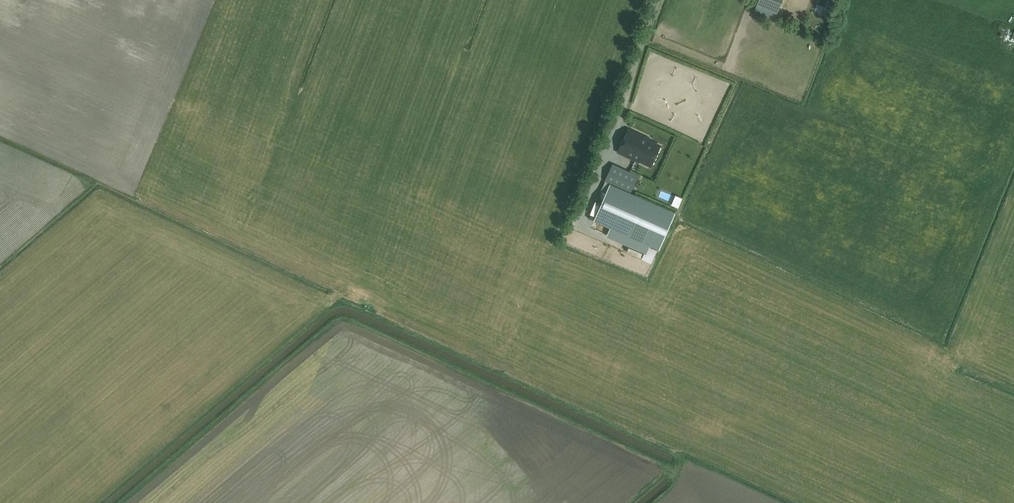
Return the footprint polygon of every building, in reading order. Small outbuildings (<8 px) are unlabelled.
[(650,139),(630,129),(618,153),(639,163),(640,161),(652,167),(661,147),(649,141),(650,139)] [(638,176),(613,164),(602,189),(607,191),(594,221),(658,250),(675,213),(631,192),(638,176)] [(587,217),(593,219),(598,205),(592,203),(587,217)]
